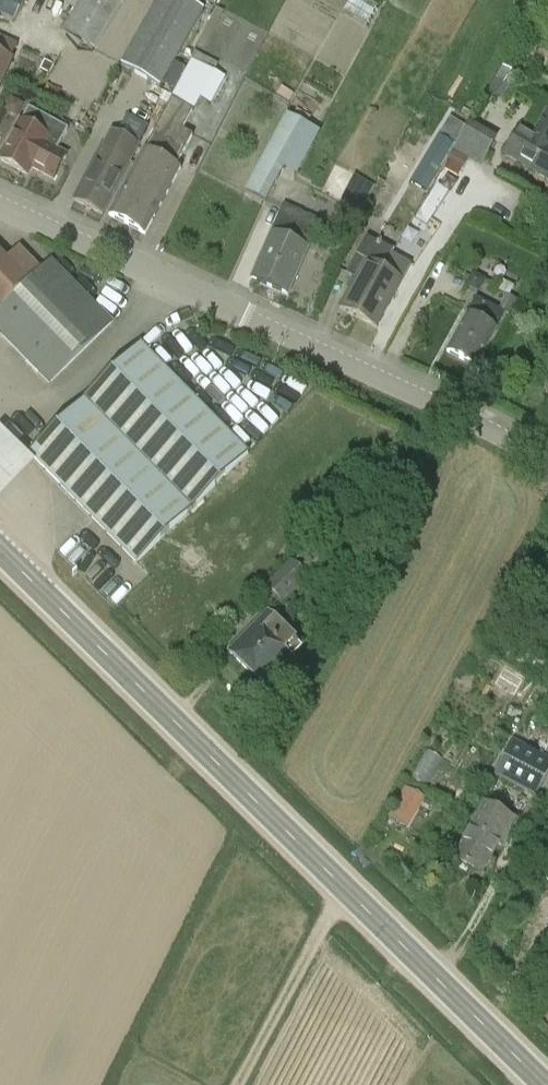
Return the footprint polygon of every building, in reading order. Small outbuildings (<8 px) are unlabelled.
[(14,20),(23,0),(0,0),(0,13),(14,20)] [(77,9),(64,30),(94,49),(124,0),(62,0),(77,9)] [(160,88),(203,11),(183,0),(158,0),(121,66),(160,88)] [(345,14),(369,25),(380,1),(378,0),(352,0),(345,14)] [(12,58),(0,53),(0,84),(12,58)] [(23,105),(11,99),(6,109),(18,115),(23,105)] [(180,168),(176,166),(192,136),(182,130),(193,110),(172,99),(145,149),(144,149),(109,215),(145,234),(180,168)] [(20,121),(0,157),(0,161),(27,176),(31,168),(54,180),(67,156),(57,150),(68,129),(29,108),(21,121),(20,121)] [(546,111),(533,134),(521,127),(505,155),(547,180),(547,112),(546,111)] [(245,191),(265,202),(307,127),(287,116),(245,191)] [(498,137),(470,121),(453,151),(481,166),(498,137)] [(100,147),(72,201),(102,216),(138,145),(110,131),(102,148),(100,147)] [(438,137),(411,181),(427,190),(453,146),(438,137)] [(453,152),(449,160),(463,168),(467,159),(453,152)] [(340,202),(361,212),(374,185),(353,175),(340,202)] [(284,204),(272,231),(271,231),(251,278),(288,294),(309,247),(308,246),(319,220),(284,204)] [(338,308),(358,318),(385,271),(383,270),(394,250),(379,242),(378,243),(367,237),(346,274),(354,278),(338,308)] [(0,310),(0,334),(50,384),(112,323),(51,260),(41,270),(19,247),(6,259),(0,253),(0,310)] [(377,328),(402,280),(385,271),(358,318),(377,328)] [(465,285),(479,293),(486,280),(473,272),(465,285)] [(502,281),(498,290),(511,297),(515,288),(502,281)] [(505,313),(498,310),(477,296),(467,313),(446,352),(476,368),(497,330),(496,329),(505,313)] [(29,452),(136,563),(248,453),(140,343),(29,452)] [(0,434),(0,499),(32,467),(0,434)] [(291,561),(266,586),(284,604),(309,580),(291,561)] [(268,612),(229,652),(262,685),(301,646),(268,612)] [(513,741),(495,775),(535,796),(547,771),(547,759),(513,741)] [(425,798),(404,787),(388,817),(408,828),(425,798)] [(484,803),(453,861),(482,876),(498,845),(503,848),(517,820),(484,803)]
